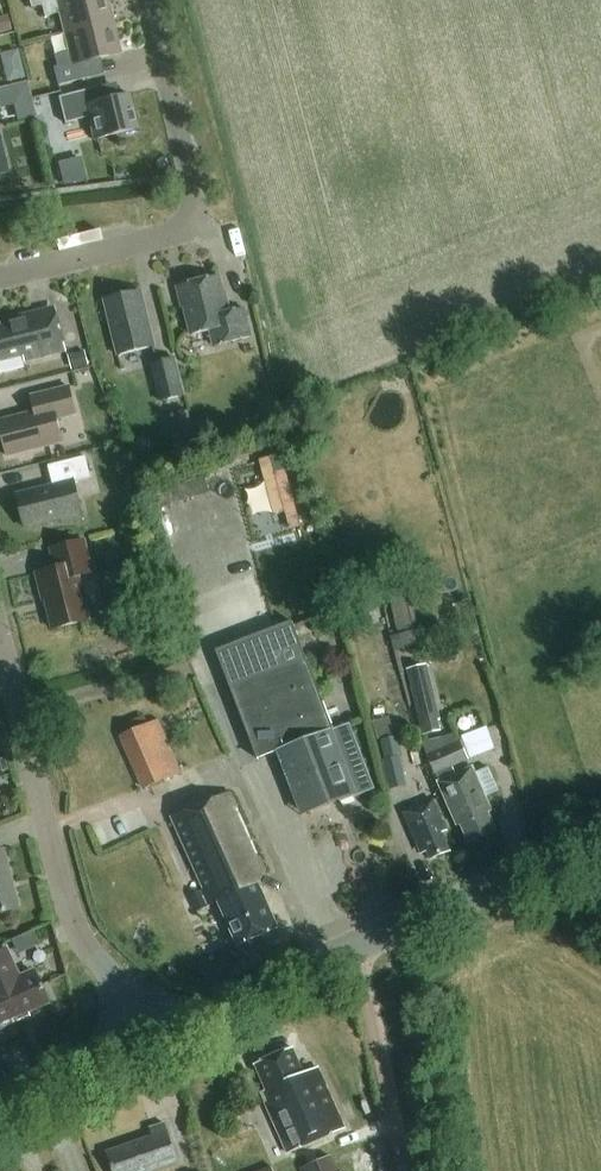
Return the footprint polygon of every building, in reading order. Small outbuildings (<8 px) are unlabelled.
[(65,33),(111,21),(106,0),(29,0),(31,8),(42,6),(44,17),(60,13),(65,33)] [(0,17),(0,34),(11,31),(8,15),(0,17)] [(111,21),(65,33),(70,52),(54,56),(57,67),(53,68),(57,86),(90,78),(86,62),(119,54),(111,21)] [(34,79),(1,84),(4,104),(20,101),(22,117),(38,114),(34,79)] [(138,129),(129,95),(99,103),(95,89),(58,98),(65,124),(88,118),(93,140),(138,129)] [(79,150),(54,156),(60,181),(81,175),(82,180),(97,176),(95,170),(85,172),(79,150)] [(177,288),(182,310),(185,309),(191,336),(210,332),(214,347),(252,338),(245,310),(229,314),(220,278),(177,288)] [(118,357),(155,348),(142,292),(105,301),(118,357)] [(35,319),(34,314),(15,319),(16,324),(0,328),(0,363),(24,357),(25,362),(66,352),(57,314),(35,319)] [(69,355),(72,369),(90,365),(86,350),(69,355)] [(151,363),(160,402),(186,396),(177,357),(151,363)] [(63,443),(57,421),(76,415),(69,388),(31,398),(35,413),(0,422),(0,429),(7,458),(63,443)] [(25,529),(61,520),(61,523),(83,518),(74,484),(91,480),(86,458),(48,468),(53,488),(17,496),(25,529)] [(51,551),(55,570),(36,575),(42,601),(45,600),(52,631),(90,622),(79,578),(92,575),(84,542),(51,551)] [(358,607),(361,622),(381,618),(378,603),(358,607)] [(335,613),(317,617),(322,633),(339,628),(335,613)] [(414,613),(399,616),(406,648),(428,643),(425,628),(418,629),(414,613)] [(374,789),(349,724),(334,729),(292,621),(216,651),(258,759),(278,752),(300,810),(332,797),(335,804),(374,789)] [(407,668),(422,734),(442,730),(440,720),(441,720),(428,663),(407,668)] [(158,719),(119,736),(143,790),(182,773),(158,719)] [(473,769),(458,777),(453,765),(468,760),(462,741),(459,742),(456,734),(423,742),(434,775),(461,832),(469,829),(474,839),(491,831),(483,813),(492,809),(473,769)] [(383,759),(391,789),(408,785),(400,755),(403,754),(398,735),(381,740),(386,758),(383,759)] [(196,912),(207,907),(216,903),(236,946),(274,928),(249,874),(260,869),(225,794),(167,821),(200,892),(190,897),(196,912)] [(434,859),(449,852),(450,852),(441,832),(445,830),(433,802),(407,814),(424,853),(430,851),(434,859)] [(17,909),(2,850),(0,850),(0,913),(17,909)] [(20,949),(41,942),(36,929),(16,936),(20,949)] [(28,1016),(26,1012),(46,1003),(32,971),(18,977),(5,949),(0,951),(0,1028),(28,1016)] [(204,962),(209,972),(228,964),(224,953),(204,962)] [(287,1157),(344,1131),(317,1070),(304,1076),(293,1050),(254,1067),(266,1093),(259,1095),(287,1157)] [(241,1100),(246,1111),(257,1106),(252,1095),(241,1100)] [(179,1164),(166,1126),(150,1131),(152,1139),(108,1154),(113,1170),(158,1170),(179,1164)] [(301,1169),(301,1170),(339,1170),(332,1155),(301,1169)]
